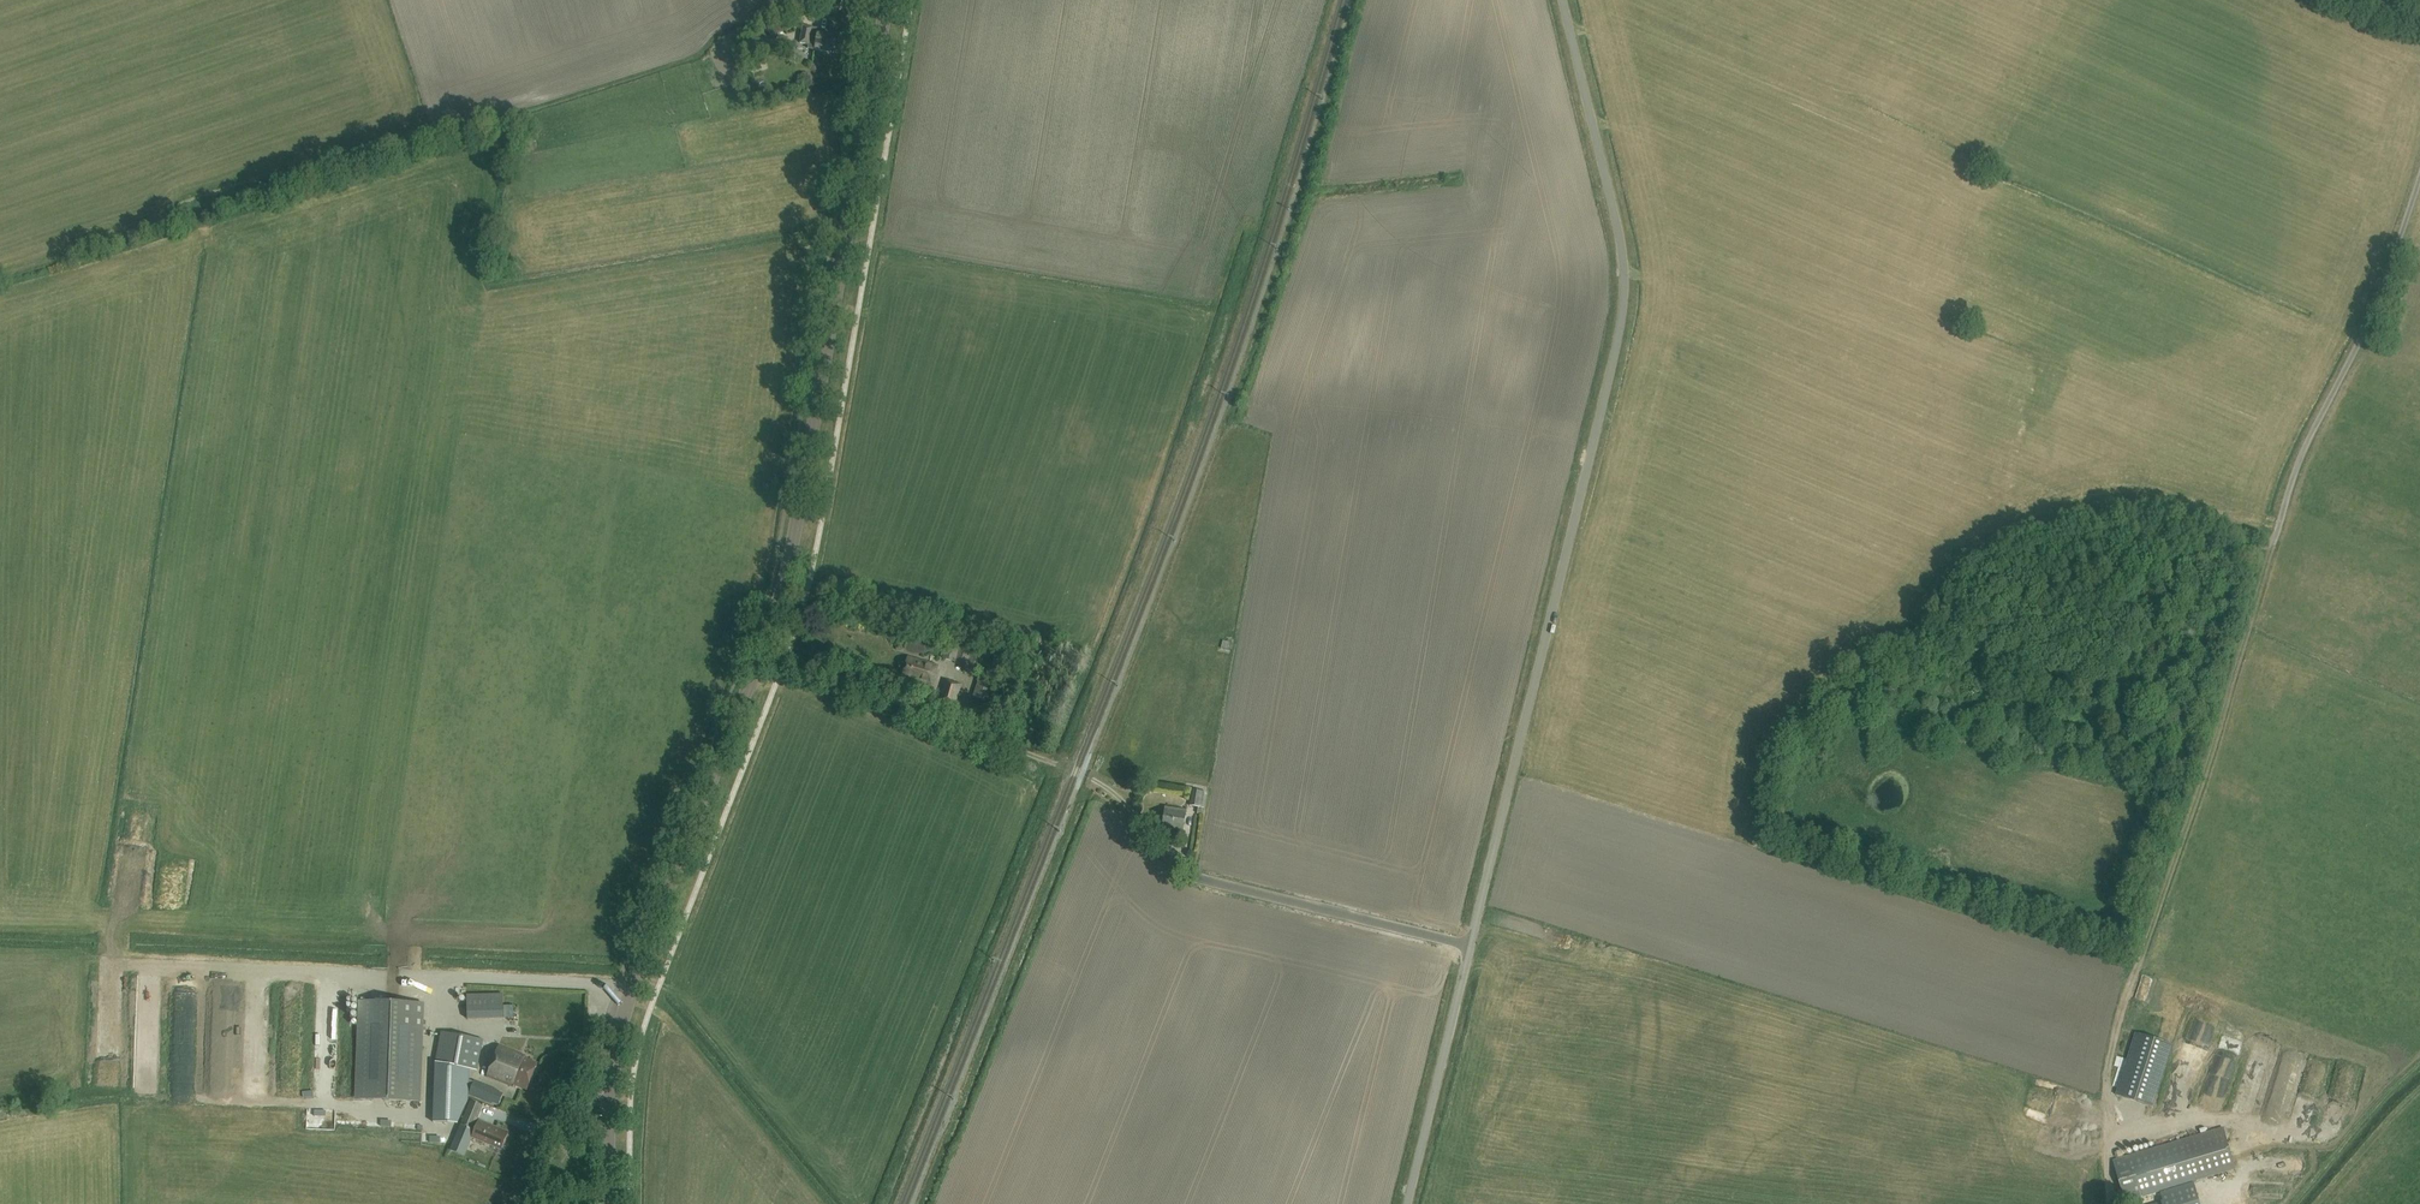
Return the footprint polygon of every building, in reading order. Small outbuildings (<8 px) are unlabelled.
[(794,28),(791,19),(759,28),(762,38),(794,28)] [(812,29),(804,28),(801,44),(809,46),(810,45),(816,46),(815,51),(834,54),(835,52),(844,54),(847,39),(837,37),(838,36),(818,32),(817,39),(811,38),(812,29)] [(1226,642),(1224,649),(1234,651),(1235,643),(1226,642)] [(968,664),(967,672),(975,674),(979,651),(963,648),(963,652),(954,650),(953,655),(948,654),(947,660),(968,664)] [(937,666),(907,657),(902,676),(917,680),(916,682),(931,686),(937,666)] [(1208,793),(1193,790),(1190,807),(1199,808),(1198,815),(1204,816),(1208,793)] [(1186,813),(1165,809),(1162,828),(1183,831),(1186,813)] [(503,1019),(503,994),(467,995),(468,1020),(503,1019)] [(358,1002),(355,1100),(421,1102),(424,1004),(358,1002)] [(518,1006),(508,1007),(509,1020),(519,1020),(518,1006)] [(483,1039),(449,1033),(433,1112),(453,1116),(453,1115),(463,1116),(471,1081),(470,1080),(460,1078),(461,1077),(467,1078),(468,1069),(477,1070),(483,1039)] [(2173,1046),(2137,1035),(2119,1099),(2155,1109),(2173,1046)] [(526,1056),(499,1045),(487,1077),(513,1088),(514,1085),(527,1091),(538,1063),(525,1058),(526,1056)] [(2232,1055),(2229,1068),(2238,1070),(2241,1057),(2232,1055)] [(2212,1102),(2216,1102),(2217,1092),(2230,1093),(2231,1078),(2214,1076),(2212,1102)] [(496,1089),(475,1081),(469,1095),(490,1104),(490,1102),(498,1105),(503,1094),(495,1090),(496,1089)] [(481,1105),(470,1101),(460,1126),(474,1131),(471,1138),(501,1150),(507,1135),(495,1129),(495,1128),(475,1120),(481,1105)] [(2222,1127),(2112,1161),(2124,1201),(2130,1200),(2131,1203),(2143,1203),(2141,1198),(2235,1169),(2222,1127)] [(2189,1194),(2157,1203),(2192,1203),(2189,1194)]
